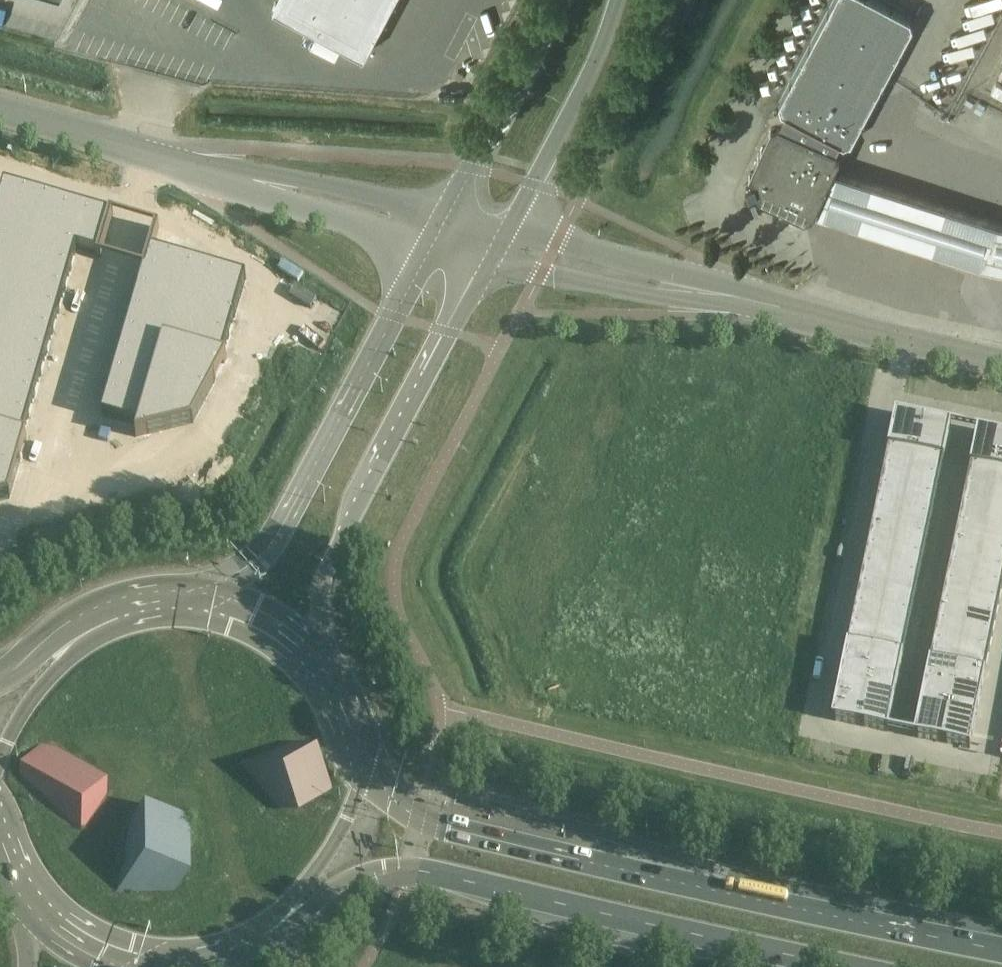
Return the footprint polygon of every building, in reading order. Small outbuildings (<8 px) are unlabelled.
[(274,6),(364,55),(393,0),(277,0),(274,6)] [(757,196),(805,218),(813,215),(829,178),(839,156),(837,155),(836,149),(845,146),(844,143),(850,141),(851,142),(913,25),(866,0),(834,0),(779,103),(781,109),(774,112),(778,123),(771,126),(771,125),(749,174),(751,181),(746,182),(749,192),(755,190),(757,196)] [(829,178),(813,215),(982,271),(1001,276),(1001,234),(996,232),(829,178)] [(0,200),(0,502),(9,499),(27,439),(23,438),(77,250),(97,255),(97,257),(101,258),(113,214),(110,213),(109,215),(4,185),(0,200)] [(138,292),(102,416),(139,427),(136,438),(193,424),(227,359),(223,358),(246,278),(153,251),(160,228),(156,227),(137,292),(138,292)] [(847,645),(832,720),(888,732),(903,657),(943,461),(944,461),(951,425),(895,414),(888,450),(848,645),(847,645)] [(914,737),(970,749),(986,674),(985,674),(1001,592),(1001,436),(978,431),(970,467),(971,467),(930,662),(914,737)] [(316,736),(251,761),(273,819),(338,795),(316,736)] [(44,741),(22,765),(18,775),(78,827),(85,830),(93,812),(102,802),(113,779),(81,764),(66,751),(44,741)] [(194,886),(191,808),(123,810),(126,888),(194,886)]
